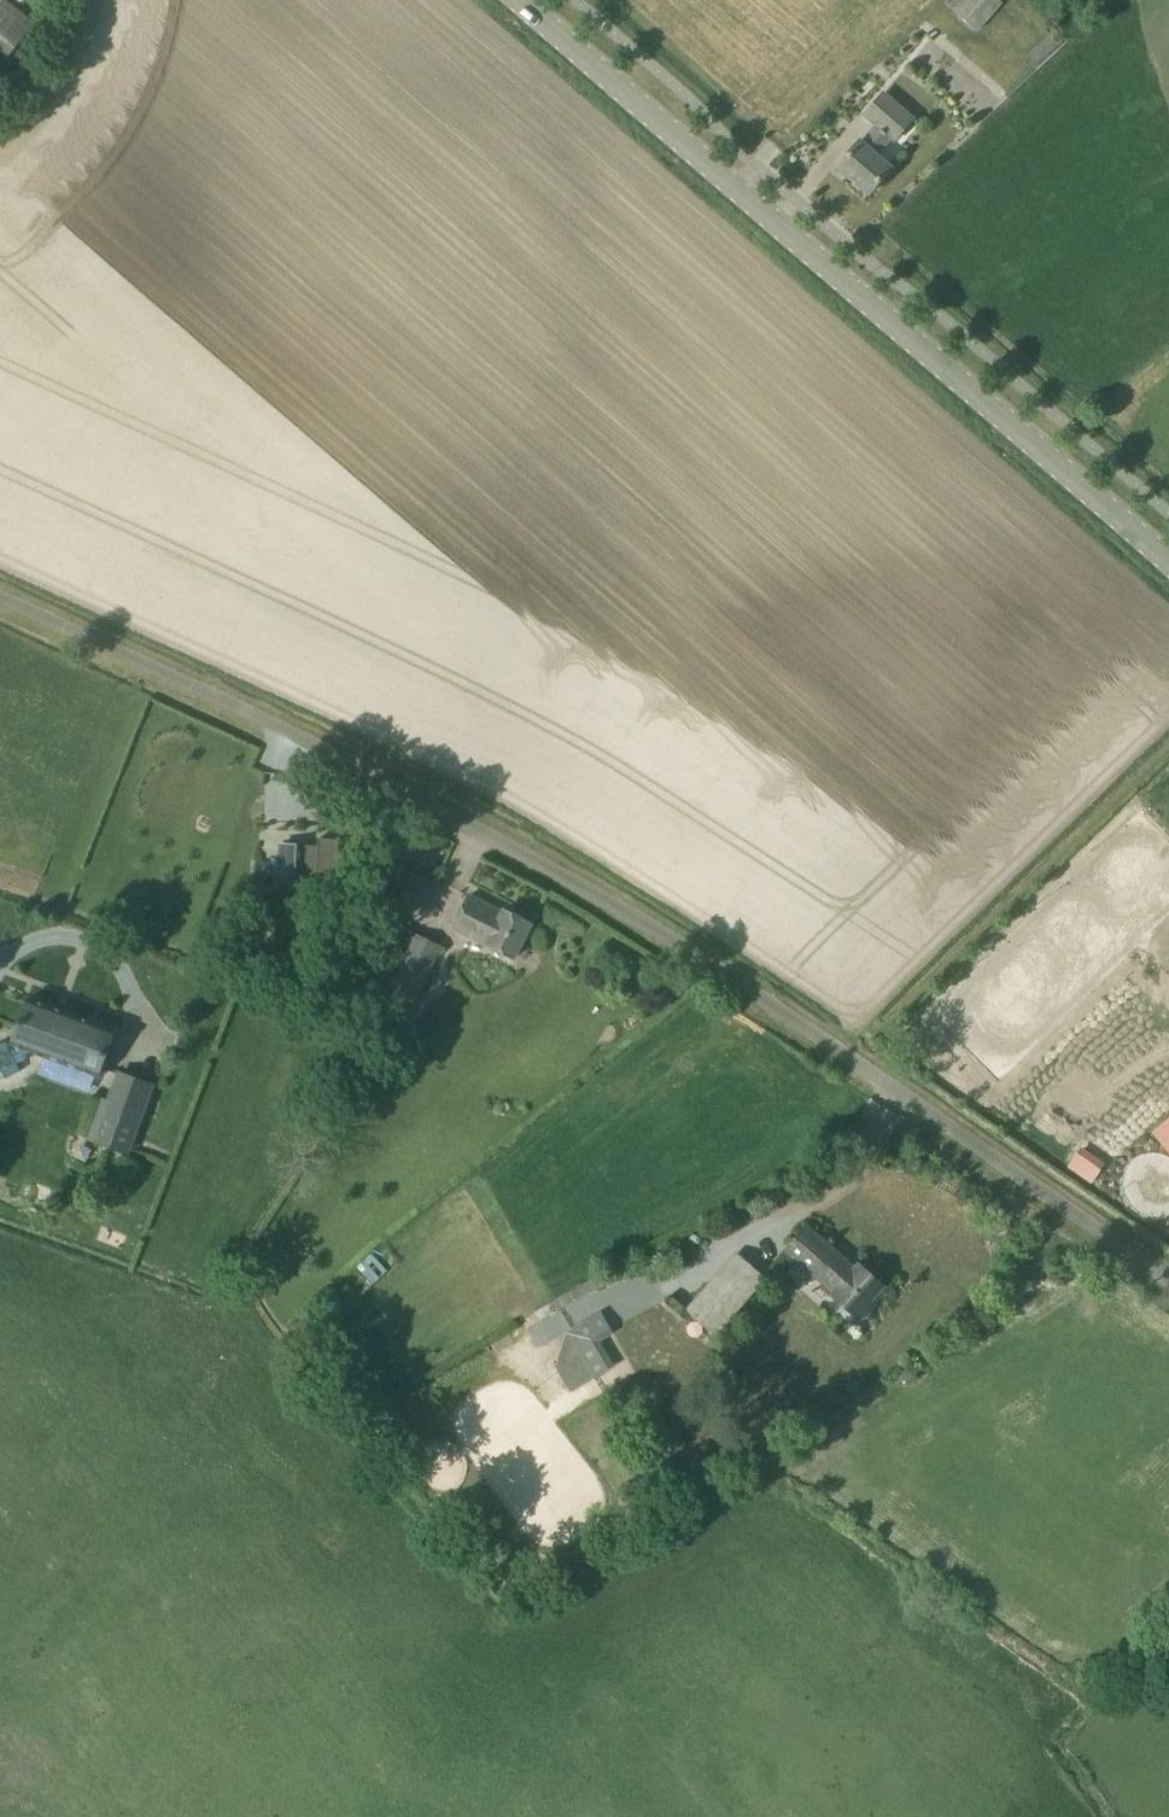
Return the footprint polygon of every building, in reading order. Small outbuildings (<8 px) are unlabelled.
[(35,25),(3,0),(0,0),(0,69),(35,25)] [(946,3),(984,30),(1005,0),(949,0),(946,3)] [(838,167),(870,194),(892,169),(876,155),(891,138),(895,141),(913,119),(884,93),(865,115),(876,125),(861,142),(860,141),(838,167)] [(305,812),(289,803),(269,839),(287,849),(291,843),(322,860),(341,825),(308,807),(305,812)] [(514,959),(532,924),(504,910),(503,913),(469,895),(453,927),(514,959)] [(389,988),(415,1001),(442,947),(416,934),(389,988)] [(75,1016),(29,999),(13,1044),(14,1045),(13,1048),(10,1049),(7,1042),(0,1045),(0,1075),(6,1077),(20,1071),(17,1064),(26,1059),(29,1050),(99,1076),(115,1031),(75,1016)] [(114,1105),(111,1112),(100,1141),(89,1137),(89,1139),(127,1153),(152,1084),(120,1073),(110,1102),(103,1099),(102,1101),(114,1105)] [(1154,1133),(1168,1151),(1168,1120),(1154,1133)] [(871,1301),(884,1286),(859,1264),(853,1270),(843,1261),(844,1259),(806,1226),(785,1250),(798,1261),(802,1256),(826,1277),(822,1282),(834,1292),(831,1295),(857,1317),(860,1313),(864,1317),(875,1305),(871,1301)] [(714,1335),(764,1276),(737,1252),(687,1311),(714,1335)] [(589,1378),(606,1369),(590,1339),(607,1330),(598,1313),(564,1332),(589,1378)]
